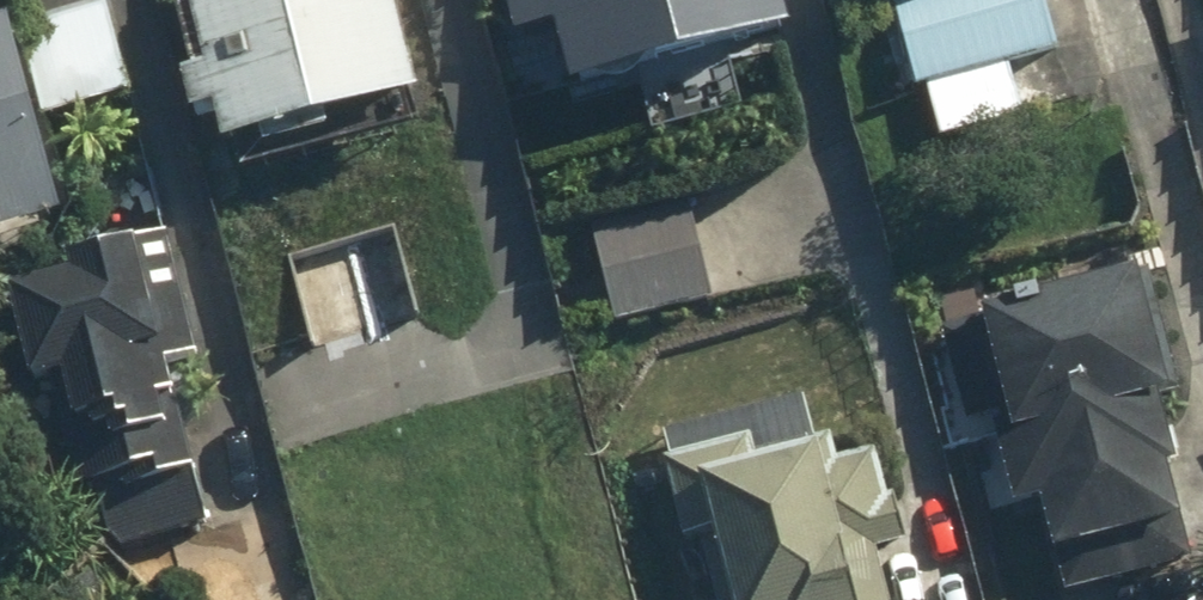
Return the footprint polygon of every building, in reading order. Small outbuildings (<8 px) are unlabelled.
[(438,82),(416,0),(200,0),(216,56),(191,64),(202,103),(227,96),(238,137),(438,82)] [(522,26),(563,15),(580,78),(810,16),(806,0),(516,0),(522,26)] [(952,134),(1034,115),(1020,56),(1068,45),(1058,0),(896,0),(914,79),(937,73),(952,134)] [(142,77),(121,4),(35,29),(29,9),(0,17),(0,215),(81,192),(55,102),(142,77)] [(703,187),(590,215),(618,327),(730,300),(703,187)] [(115,399),(129,466),(206,450),(157,223),(33,250),(56,359),(75,355),(85,405),(115,399)] [(1162,258),(1006,294),(1037,426),(1007,434),(1021,496),(1048,489),(1063,552),(1197,521),(1173,419),(1198,413),(1162,258)] [(667,444),(690,531),(733,520),(754,599),(838,599),(886,587),(871,529),(914,518),(891,431),(845,443),(838,416),(757,437),(753,421),(667,444)] [(17,535),(0,520),(0,554),(17,535)]
